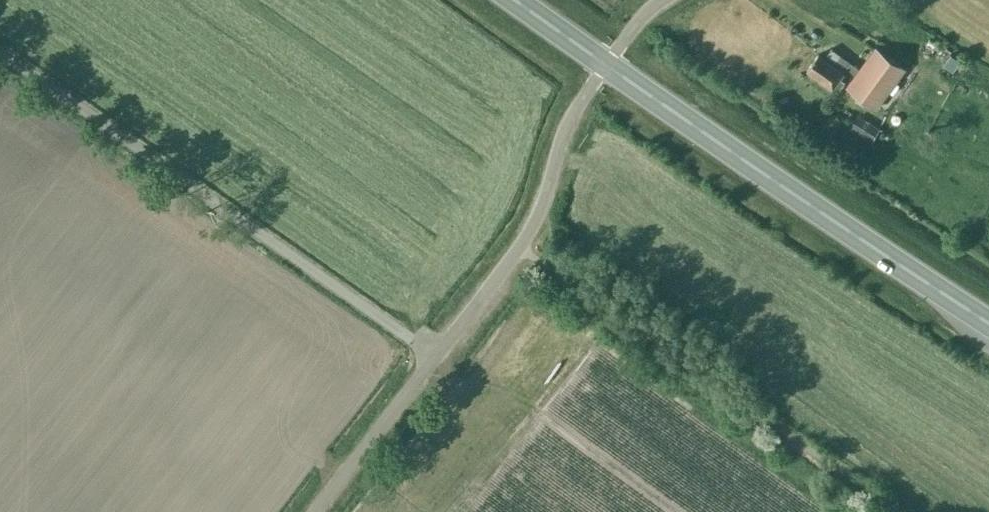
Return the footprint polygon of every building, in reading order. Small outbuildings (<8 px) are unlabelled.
[(824,57),(818,53),(807,68),(837,90),(844,80),(840,77),(844,72),(842,70),(845,65),(856,73),(847,86),(876,107),(905,68),(876,47),(860,68),(831,47),(824,57)] [(953,69),(960,59),(951,53),(944,62),(953,69)] [(850,127),(871,139),(878,126),(858,114),(850,127)]
